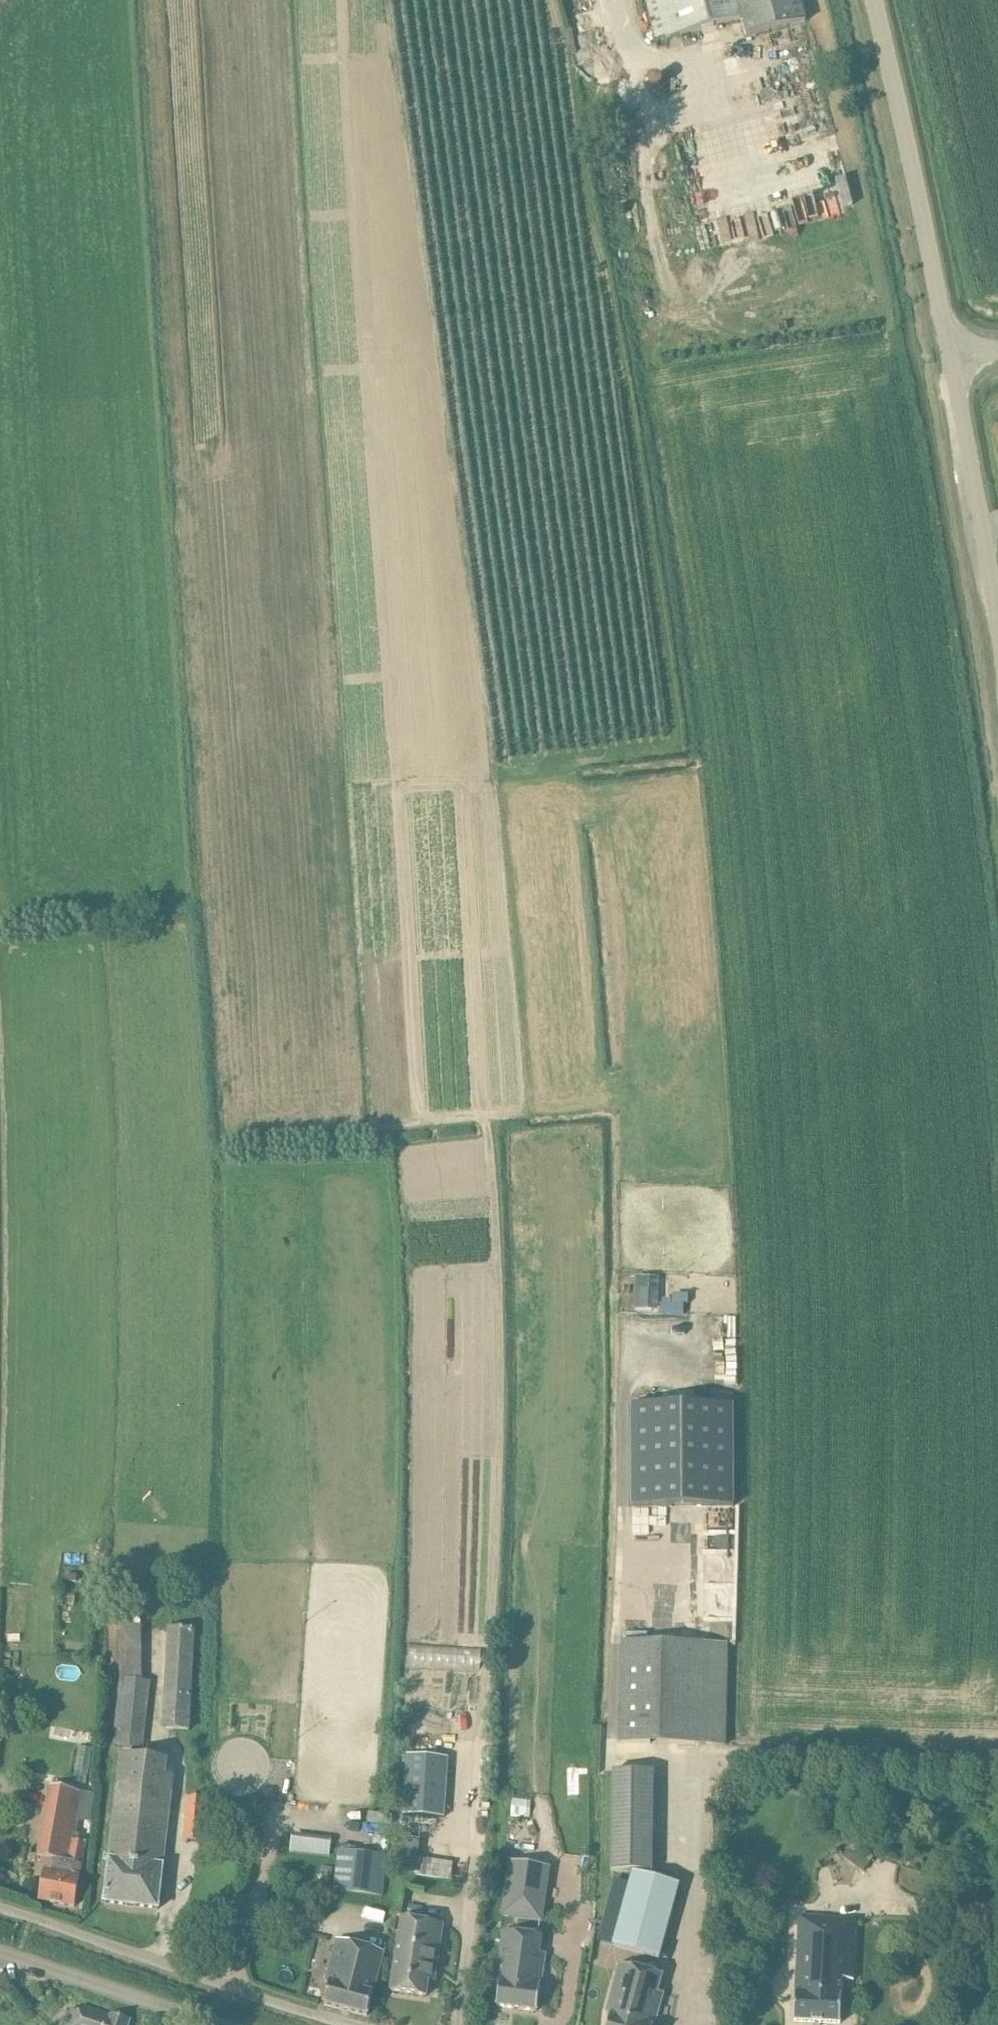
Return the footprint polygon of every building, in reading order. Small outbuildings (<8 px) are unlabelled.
[(657,43),(742,20),(747,39),(806,23),(800,0),(645,0),(657,43)] [(796,193),(806,225),(862,208),(852,176),(796,193)] [(677,1300),(665,1300),(666,1277),(641,1276),(640,1312),(691,1313),(692,1295),(678,1294),(677,1300)] [(633,1405),(633,1513),(737,1513),(737,1407),(633,1405)] [(188,1733),(195,1630),(169,1629),(162,1732),(188,1733)] [(622,1643),(620,1744),(726,1746),(728,1644),(622,1643)] [(120,1669),(120,1679),(114,1748),(144,1750),(150,1682),(142,1682),(142,1669),(120,1669)] [(403,1816),(444,1819),(449,1758),(407,1755),(403,1816)] [(121,1757),(104,1904),(158,1910),(173,1778),(166,1777),(167,1762),(121,1757)] [(662,1872),(665,1772),(615,1770),(612,1870),(662,1872)] [(47,1859),(40,1901),(75,1907),(86,1843),(78,1842),(79,1837),(75,1836),(83,1794),(50,1788),(38,1857),(47,1859)] [(184,1843),(196,1844),(205,1845),(209,1801),(188,1799),(184,1842),(184,1843)] [(514,1816),(528,1816),(528,1801),(514,1802),(514,1816)] [(401,1838),(398,1860),(397,1872),(417,1875),(422,1840),(401,1838)] [(334,1891),(349,1892),(384,1896),(388,1856),(338,1851),(334,1891)] [(522,1918),(541,1921),(543,1909),(548,1869),(509,1864),(503,1916),(522,1918)] [(658,1880),(636,1874),(633,1873),(628,1889),(616,1886),(608,1917),(620,1921),(613,1946),(660,1959),(679,1886),(658,1880)] [(796,1994),(794,2022),(841,2024),(843,1980),(854,1981),(856,1926),(851,1926),(851,1925),(824,1924),(824,1918),(799,1916),(795,1994),(796,1994)] [(402,1920),(391,1991),(426,1996),(429,1980),(435,1981),(443,1926),(402,1920)] [(542,1937),(504,1931),(496,1982),(500,1982),(497,2006),(538,2012),(546,1955),(540,1954),(542,1937)] [(330,1983),(324,2005),(368,2017),(385,1953),(337,1940),(326,1982),(330,1983)] [(619,1967),(607,2013),(611,2015),(609,2024),(655,2024),(663,1994),(658,1992),(662,1978),(655,1976),(619,1967)] [(131,2021),(82,2005),(79,2012),(71,2009),(66,2024),(129,2024),(131,2021)]
